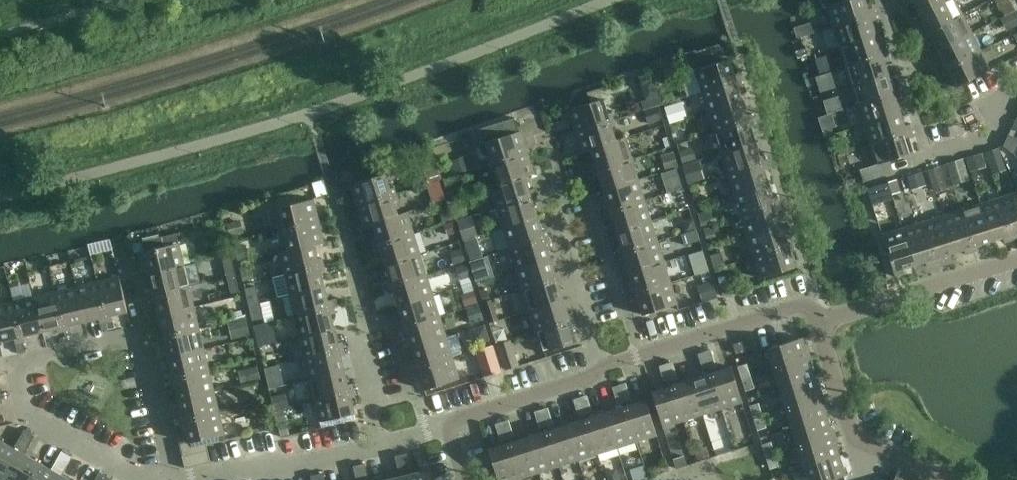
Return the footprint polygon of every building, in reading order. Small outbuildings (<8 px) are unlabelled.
[(824,8),(827,7),(833,27),(875,14),(872,8),(868,9),(865,0),(821,0),(824,8)] [(908,3),(913,1),(919,13),(945,0),(906,0),(908,3)] [(955,0),(945,0),(919,13),(925,25),(920,28),(923,34),(962,14),(955,0)] [(1005,16),(1016,11),(1010,0),(997,0),(1005,16)] [(1005,16),(1011,29),(1016,26),(1016,14),(1016,11),(1005,16)] [(839,47),(876,35),(872,22),(877,21),(875,14),(833,27),(839,47)] [(971,32),(962,14),(923,34),(926,40),(931,38),(937,50),(971,32)] [(980,51),(971,32),(937,50),(943,62),(939,64),(942,70),(980,51)] [(845,66),(887,53),(885,47),(880,48),(876,35),(839,47),(845,66)] [(695,70),(701,92),(740,79),(738,73),(734,74),(729,59),(724,61),(719,44),(686,55),(692,72),(695,70)] [(990,70),(980,51),(942,70),(945,76),(949,74),(956,87),(990,70)] [(887,53),(845,66),(852,85),(888,74),(884,61),(889,60),(887,53)] [(852,85),(858,105),(899,92),(897,85),(892,87),(888,74),(852,85)] [(708,112),(742,101),(738,87),(742,86),(740,79),(701,92),(708,112)] [(599,88),(587,92),(591,103),(602,99),(599,88)] [(864,124),(900,113),(896,100),(901,98),(899,92),(858,105),(864,124)] [(645,100),(641,101),(644,110),(663,103),(660,95),(658,96),(645,100)] [(575,131),(614,119),(611,113),(607,114),(603,99),(602,99),(591,103),(568,110),(575,131)] [(681,99),(663,104),(669,124),(687,119),(681,99)] [(708,112),(714,133),(753,121),(751,114),(747,115),(742,101),(708,112)] [(655,107),(643,111),(647,124),(660,120),(655,107)] [(864,124),(870,144),(911,131),(909,124),(904,126),(900,113),(864,124)] [(489,165),(527,153),(520,131),(519,131),(514,118),(470,132),(478,157),(483,160),(487,159),(489,165)] [(575,131),(581,152),(625,138),(625,137),(615,140),(611,127),(616,126),(614,119),(575,131)] [(714,133),(721,153),(755,142),(751,128),(755,127),(753,121),(714,133)] [(859,169),(863,182),(893,173),(889,160),(913,153),(908,139),(913,137),(911,131),(870,144),(876,164),(859,169)] [(1016,147),(1016,139),(1008,135),(1003,146),(1014,154),(1016,147)] [(632,159),(625,138),(581,152),(582,153),(591,150),(595,163),(591,164),(593,171),(632,159)] [(727,174),(766,162),(764,155),(760,156),(755,142),(721,153),(727,174)] [(692,147),(679,151),(683,165),(696,160),(692,147)] [(999,149),(985,153),(992,175),(1006,170),(999,149)] [(672,152),(660,156),(665,171),(677,167),(672,152)] [(527,153),(489,165),(491,171),(495,170),(499,183),(490,186),(490,187),(524,176),(525,177),(534,174),(527,153)] [(966,160),(970,174),(980,172),(976,157),(966,160)] [(638,179),(632,159),(593,171),(595,177),(599,176),(604,190),(638,179)] [(946,164),(952,185),(968,180),(962,160),(946,164)] [(699,161),(683,166),(688,184),(705,178),(699,161)] [(727,174),(734,195),(768,184),(764,170),(768,168),(766,162),(727,174)] [(927,171),(933,192),(946,188),(940,167),(927,171)] [(676,169),(661,173),(667,193),(682,188),(676,169)] [(922,171),(907,176),(911,187),(925,182),(922,171)] [(357,206),(395,194),(393,187),(389,189),(385,174),(350,184),(357,206)] [(486,211),(535,196),(533,189),(529,190),(525,177),(524,176),(490,187),(496,205),(486,209),(486,211)] [(638,179),(604,190),(608,204),(604,206),(606,212),(644,200),(638,179)] [(888,182),(892,194),(900,192),(896,179),(888,182)] [(439,181),(426,185),(432,204),(445,200),(439,181)] [(888,182),(868,188),(873,205),(893,199),(892,194),(888,182)] [(734,195),(740,215),(779,203),(777,197),(773,198),(768,184),(734,195)] [(683,189),(671,193),(677,210),(689,206),(683,189)] [(1000,198),(1013,239),(1016,238),(1016,192),(1000,198)] [(363,227),(407,213),(407,212),(397,215),(393,202),(397,200),(395,194),(357,206),(363,227)] [(535,196),(486,211),(488,214),(497,211),(503,228),(537,217),(533,203),(537,202),(535,196)] [(1013,239),(1000,198),(980,204),(992,240),(1003,237),(1004,242),(1013,239)] [(279,231),(319,221),(313,199),(278,207),(282,223),(278,224),(279,231)] [(651,221),(644,200),(606,212),(608,219),(612,217),(616,231),(651,221)] [(747,236),(781,225),(777,211),(781,209),(779,203),(740,215),(747,236)] [(980,204),(961,210),(974,251),(982,249),(981,244),(992,240),(980,204)] [(710,210),(698,214),(702,226),(714,222),(710,210)] [(961,210),(941,216),(953,252),(964,249),(965,254),(974,251),(961,210)] [(413,233),(407,213),(363,227),(364,228),(373,225),(377,238),(373,239),(375,246),(413,233)] [(457,220),(463,241),(478,236),(471,216),(457,220)] [(953,252),(941,216),(922,222),(935,264),(943,261),(942,256),(953,252)] [(537,217),(503,228),(509,249),(548,237),(546,230),(542,232),(537,217)] [(693,217),(682,221),(685,232),(696,228),(693,217)] [(279,253),(323,242),(319,221),(279,231),(281,237),(285,236),(288,249),(279,252),(279,253)] [(657,241),(651,221),(616,231),(621,245),(617,247),(619,253),(657,241)] [(922,222),(902,228),(914,265),(925,261),(926,266),(935,264),(922,222)] [(753,256),(792,244),(790,238),(786,239),(781,225),(747,236),(753,256)] [(712,226),(704,228),(706,236),(715,234),(712,226)] [(914,265),(902,228),(882,235),(895,276),(905,273),(903,268),(914,265)] [(696,229),(681,234),(685,245),(700,240),(696,229)] [(385,265),(420,254),(413,233),(375,246),(377,252),(381,251),(385,265)] [(509,249),(516,269),(550,259),(546,244),(550,243),(548,237),(509,249)] [(629,273),(664,262),(657,241),(619,253),(621,260),(625,259),(629,273)] [(279,253),(284,274),(323,264),(322,258),(318,259),(314,246),(324,243),(323,242),(279,253)] [(149,273),(184,265),(179,243),(139,252),(141,260),(145,259),(149,273)] [(794,251),(792,244),(753,256),(760,278),(794,267),(790,252),(794,251)] [(475,246),(466,249),(469,261),(478,258),(475,246)] [(721,252),(711,256),(714,268),(725,265),(721,252)] [(426,275),(420,254),(385,265),(390,279),(386,280),(388,287),(426,275)] [(231,258),(223,260),(226,277),(235,275),(231,258)] [(516,269),(522,290),(561,278),(559,271),(555,273),(550,259),(516,269)] [(632,294),(670,282),(664,262),(629,273),(634,287),(630,288),(632,294)] [(289,295),(324,286),(321,272),(325,271),(323,264),(284,274),(289,295)] [(152,288),(148,289),(149,295),(189,286),(184,265),(149,273),(152,288)] [(230,295),(239,293),(235,275),(226,277),(230,295)] [(433,295),(426,275),(388,287),(390,293),(394,292),(398,306),(433,295)] [(97,281),(106,321),(113,319),(112,315),(127,312),(119,276),(97,281)] [(561,278),(522,290),(529,311),(563,300),(559,286),(563,284),(561,278)] [(97,281),(76,287),(84,322),(99,318),(100,322),(102,331),(108,329),(106,321),(97,281)] [(642,315),(677,304),(670,282),(632,294),(634,301),(638,300),(642,315)] [(712,282),(698,286),(703,303),(717,299),(712,282)] [(189,286),(149,295),(151,302),(155,301),(159,315),(194,307),(189,286)] [(255,286),(244,289),(248,304),(259,302),(255,286)] [(289,295),(294,316),(333,306),(332,300),(327,301),(324,286),(289,295)] [(84,322),(76,287),(55,291),(64,331),(71,329),(70,325),(84,322)] [(55,291),(34,297),(42,332),(57,328),(58,332),(64,331),(55,291)] [(433,295),(398,306),(403,320),(399,321),(401,328),(439,316),(433,295)] [(34,297),(13,301),(22,341),(29,339),(28,335),(42,332),(34,297)] [(529,311),(535,331),(574,319),(572,313),(568,314),(563,300),(529,311)] [(0,304),(0,342),(15,338),(16,342),(18,351),(24,349),(22,341),(13,301),(0,304)] [(252,321),(263,318),(259,302),(248,304),(252,321)] [(478,305),(466,309),(469,316),(471,323),(483,320),(478,305)] [(299,337),(334,328),(331,314),(335,313),(333,306),(294,316),(299,337)] [(159,337),(199,328),(194,307),(159,315),(162,330),(158,331),(159,337)] [(446,336),(439,316),(401,328),(403,334),(407,333),(411,347),(446,336)] [(576,325),(574,321),(574,319),(535,331),(542,353),(576,342),(572,327),(576,325)] [(204,349),(199,328),(159,337),(161,344),(165,343),(169,357),(204,349)] [(299,337),(304,358),(343,348),(342,342),(337,343),(334,328),(299,337)] [(452,357),(446,336),(411,347),(416,361),(412,363),(414,369),(452,357)] [(773,369),(810,357),(808,351),(806,351),(802,338),(767,349),(773,369)] [(733,344),(736,354),(751,350),(748,340),(733,344)] [(309,379),(344,370),(341,356),(345,355),(343,348),(304,358),(309,379)] [(169,379),(209,370),(204,349),(169,357),(172,372),(168,373),(169,379)] [(704,352),(709,368),(715,365),(711,350),(704,352)] [(709,368),(704,352),(698,354),(703,370),(709,368)] [(414,369),(415,373),(416,375),(420,374),(425,389),(459,379),(452,357),(414,369)] [(779,388),(815,377),(811,365),(813,364),(810,357),(773,369),(779,388)] [(665,364),(670,380),(677,378),(672,362),(665,364)] [(670,380),(665,364),(659,366),(664,382),(670,380)] [(741,379),(750,376),(746,364),(738,367),(741,379)] [(711,373),(722,408),(742,402),(731,367),(711,373)] [(214,391),(209,370),(169,379),(171,386),(175,385),(179,399),(214,391)] [(309,379),(314,400),(353,390),(351,384),(347,385),(344,370),(309,379)] [(702,414),(722,408),(711,373),(691,379),(702,414)] [(750,376),(741,379),(745,391),(753,388),(750,376)] [(779,388),(785,408),(823,396),(820,389),(819,390),(815,377),(779,388)] [(691,379),(672,385),(683,420),(702,414),(691,379)] [(619,385),(624,401),(630,399),(625,383),(619,385)] [(624,401),(619,385),(612,387),(617,403),(624,401)] [(683,420),(672,385),(652,392),(663,427),(683,420)] [(353,390),(314,400),(319,422),(354,414),(350,398),(355,397),(353,390)] [(179,421),(229,410),(229,408),(218,410),(214,391),(179,399),(182,414),(178,415),(179,421)] [(580,397),(585,413),(591,411),(586,395),(580,397)] [(785,408),(792,427),(827,416),(823,404),(825,403),(823,396),(785,408)] [(585,413),(580,397),(573,399),(578,415),(585,413)] [(625,406),(636,441),(657,435),(646,400),(625,406)] [(754,418),(762,415),(758,403),(750,406),(754,418)] [(625,406),(606,412),(617,447),(636,441),(625,406)] [(541,410),(546,425),(552,423),(547,408),(541,410)] [(182,456),(207,450),(205,439),(224,434),(219,415),(230,413),(229,410),(179,421),(181,428),(185,427),(188,440),(179,442),(182,456)] [(546,425),(541,410),(535,412),(539,427),(546,425)] [(586,418),(598,454),(617,447),(606,412),(586,418)] [(762,415),(754,418),(757,430),(766,427),(762,415)] [(792,427),(798,447),(835,435),(833,428),(831,429),(827,416),(792,427)] [(578,460),(598,454),(586,418),(567,425),(578,460)] [(502,422),(507,438),(513,436),(508,420),(502,422)] [(507,438),(502,422),(495,424),(500,440),(507,438)] [(559,466),(578,460),(567,425),(548,431),(559,466)] [(20,437),(31,443),(35,436),(24,430),(20,437)] [(539,472),(559,466),(548,431),(528,437),(539,472)] [(835,435),(798,447),(804,466),(839,455),(835,443),(837,442),(835,435)] [(31,443),(20,437),(16,444),(27,450),(31,443)] [(520,478),(539,472),(528,437),(509,443),(520,478)] [(2,479),(3,479),(19,451),(0,440),(0,479),(2,479)] [(766,457),(774,454),(770,442),(762,445),(766,457)] [(488,449),(498,479),(514,479),(520,478),(509,443),(488,449)] [(207,450),(182,456),(185,468),(210,462),(207,450)] [(19,451),(3,479),(27,479),(38,462),(19,451)] [(58,458),(68,464),(72,457),(62,451),(58,458)] [(397,464),(409,461),(407,453),(395,456),(397,464)] [(774,454),(766,457),(770,469),(778,466),(774,454)] [(804,466),(808,479),(831,479),(847,475),(845,467),(843,468),(839,455),(804,466)] [(68,464),(58,458),(54,465),(64,471),(68,464)] [(409,461),(397,464),(399,472),(405,470),(410,469),(410,468),(409,461)] [(57,472),(38,462),(27,479),(52,479),(57,472)] [(355,474),(367,471),(365,463),(353,466),(355,474)] [(629,470),(632,479),(640,479),(648,478),(644,465),(629,470)] [(405,470),(406,475),(407,479),(430,479),(428,470),(412,474),(410,469),(405,470)] [(355,474),(356,479),(364,479),(368,479),(367,471),(355,474)]
